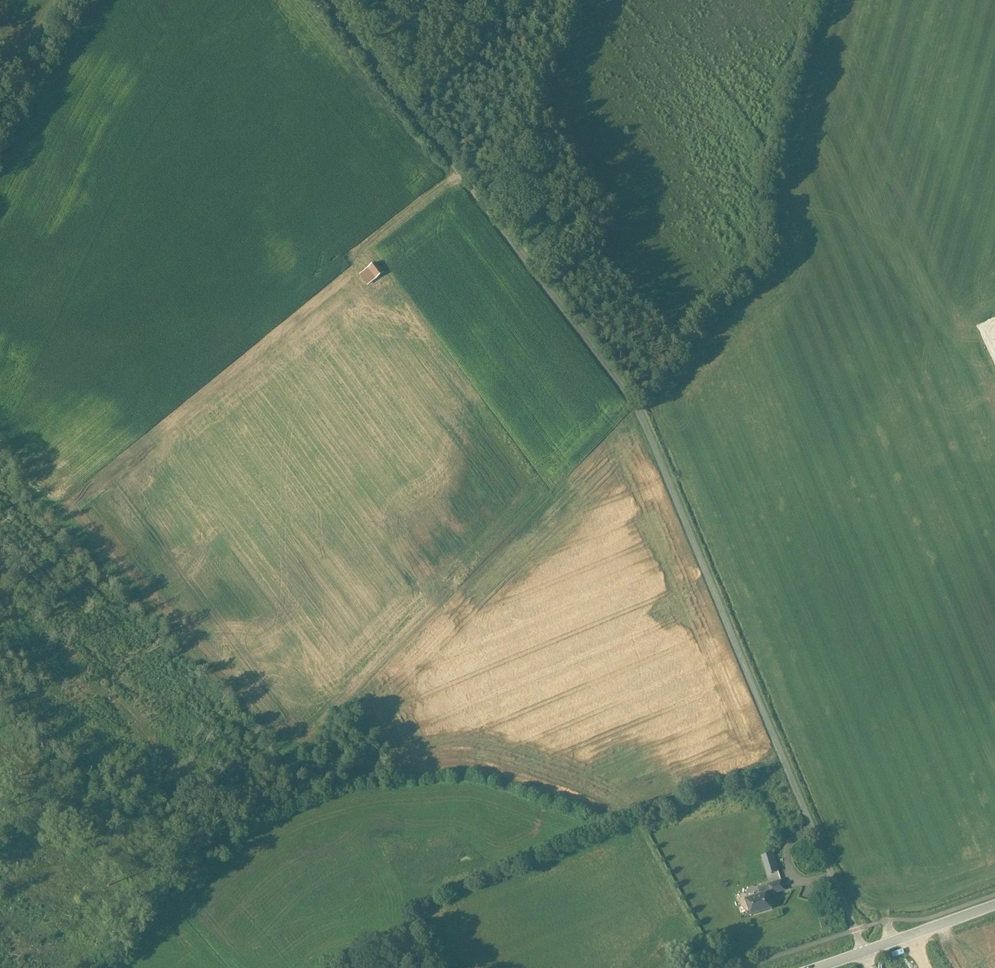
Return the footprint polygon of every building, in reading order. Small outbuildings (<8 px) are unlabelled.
[(384,277),(375,264),(362,274),(371,286),(384,277)] [(772,854),(761,858),(767,875),(778,872),(772,854)] [(781,881),(768,885),(771,895),(784,891),(781,881)] [(767,896),(771,895),(768,885),(758,888),(761,896),(766,894),(767,896)] [(761,896),(745,901),(750,917),(771,910),(767,896),(766,894),(761,896)]
